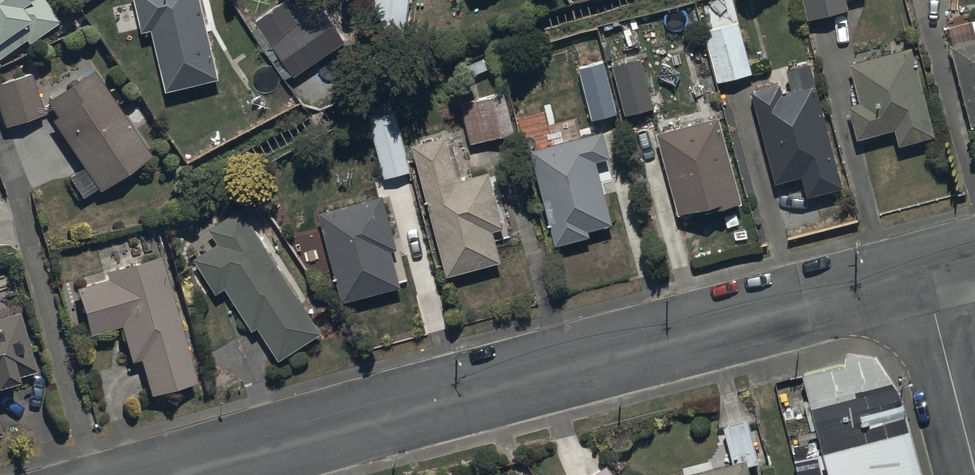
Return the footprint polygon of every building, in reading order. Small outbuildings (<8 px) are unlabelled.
[(26,38),(28,40),(59,19),(45,0),(0,0),(0,56),(26,38)] [(142,29),(153,26),(167,88),(218,77),(201,0),(136,0),(142,29)] [(321,4),(298,21),(282,0),(281,0),(247,25),(285,77),(292,72),(294,75),(345,37),(321,4)] [(370,39),(406,43),(410,0),(374,0),(370,39)] [(809,16),(851,6),(850,0),(805,0),(809,16)] [(951,42),(973,122),(974,122),(974,18),(951,24),(956,41),(951,42)] [(739,19),(704,28),(718,79),(753,70),(739,19)] [(916,46),(851,59),(859,100),(850,102),(857,134),(897,126),(901,141),(934,134),(916,46)] [(605,59),(581,65),(594,116),(618,110),(605,59)] [(644,61),(614,68),(624,113),(654,106),(644,61)] [(151,152),(91,68),(46,101),(55,114),(49,118),(83,166),(67,178),(80,197),(97,186),(99,189),(151,152)] [(0,82),(0,111),(4,125),(43,113),(31,73),(0,82)] [(779,80),(752,87),(776,180),(802,173),(807,193),(843,184),(817,81),(782,90),(779,80)] [(506,92),(462,103),(472,141),(516,130),(506,92)] [(367,106),(370,116),(384,176),(411,170),(394,100),(367,106)] [(720,114),(659,129),(679,209),(718,199),(719,203),(741,198),(720,114)] [(604,130),(534,146),(555,241),(592,233),(591,226),(613,221),(598,157),(609,154),(604,130)] [(446,134),(413,143),(447,273),(500,259),(492,228),(505,225),(490,168),(462,175),(457,154),(452,155),(446,134)] [(384,192),(320,209),(343,298),(401,283),(391,247),(398,245),(384,192)] [(324,326),(242,205),(210,227),(219,241),(196,257),(219,291),(226,287),(253,328),(259,324),(280,355),(324,326)] [(107,276),(77,285),(76,286),(90,332),(120,323),(131,359),(140,357),(151,392),(196,378),(158,253),(105,270),(107,276)] [(36,371),(18,311),(0,316),(0,381),(36,371)] [(892,362),(843,374),(802,384),(825,474),(919,474),(898,388),(892,362)] [(688,472),(688,474),(750,474),(747,464),(760,460),(748,417),(725,423),(735,459),(688,472)] [(591,474),(619,474),(610,462),(591,474)]
